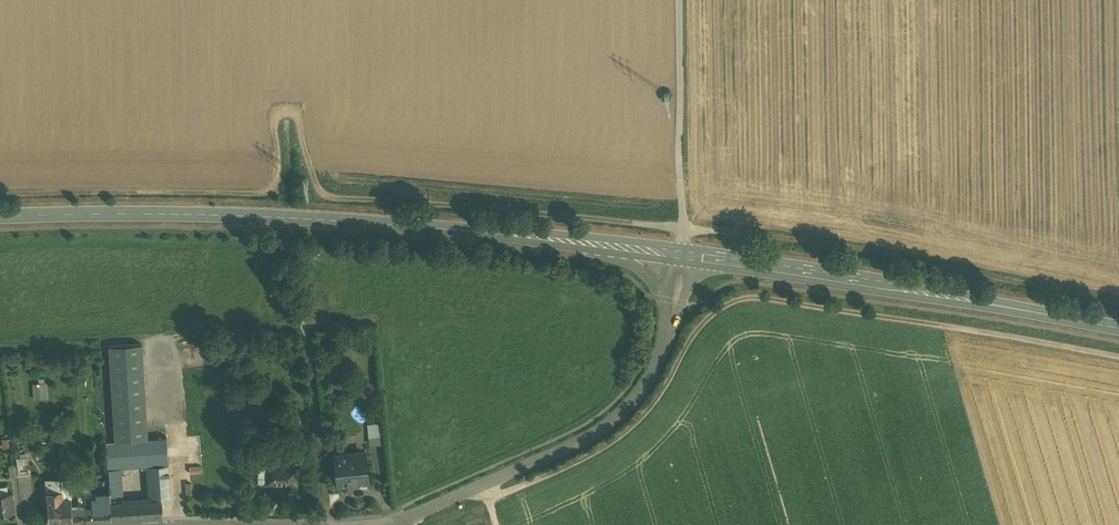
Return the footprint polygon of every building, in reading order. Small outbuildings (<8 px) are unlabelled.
[(143,345),(110,347),(115,441),(148,440),(143,345)] [(360,389),(364,394),(373,387),(369,382),(360,389)] [(32,384),(33,399),(48,398),(47,383),(32,384)] [(249,409),(239,410),(241,430),(251,430),(249,409)] [(381,423),(367,424),(368,445),(382,444),(381,423)] [(115,441),(106,442),(108,469),(109,469),(111,495),(122,494),(120,468),(150,466),(151,492),(170,491),(167,438),(148,440),(115,441)] [(365,453),(337,456),(340,484),(368,481),(365,453)] [(266,461),(257,461),(257,470),(263,470),(265,470),(266,461)] [(296,466),(276,466),(276,462),(266,461),(265,470),(265,484),(296,485),(296,466)] [(29,463),(17,464),(19,477),(31,475),(29,463)] [(16,465),(9,466),(10,478),(17,477),(16,465)] [(263,470),(257,470),(256,482),(258,484),(265,484),(265,470),(263,470)] [(84,477),(70,478),(70,488),(84,487),(84,477)] [(62,478),(46,479),(47,492),(70,490),(70,488),(70,478),(62,478)] [(9,493),(8,486),(0,487),(0,494),(9,493)] [(70,490),(47,492),(49,516),(49,524),(61,523),(59,500),(71,499),(70,490)] [(170,491),(151,492),(152,501),(152,506),(149,506),(150,518),(163,517),(162,503),(171,502),(170,491)] [(0,494),(0,514),(14,512),(12,492),(9,493),(0,494)] [(96,497),(85,498),(85,506),(87,522),(111,520),(110,503),(109,492),(96,493),(96,497)] [(122,494),(111,495),(111,503),(110,503),(111,520),(141,518),(140,501),(123,503),(122,494)] [(71,499),(59,500),(61,523),(87,522),(85,506),(72,507),(71,499)] [(152,501),(140,501),(141,518),(150,518),(149,506),(152,506),(152,501)]
